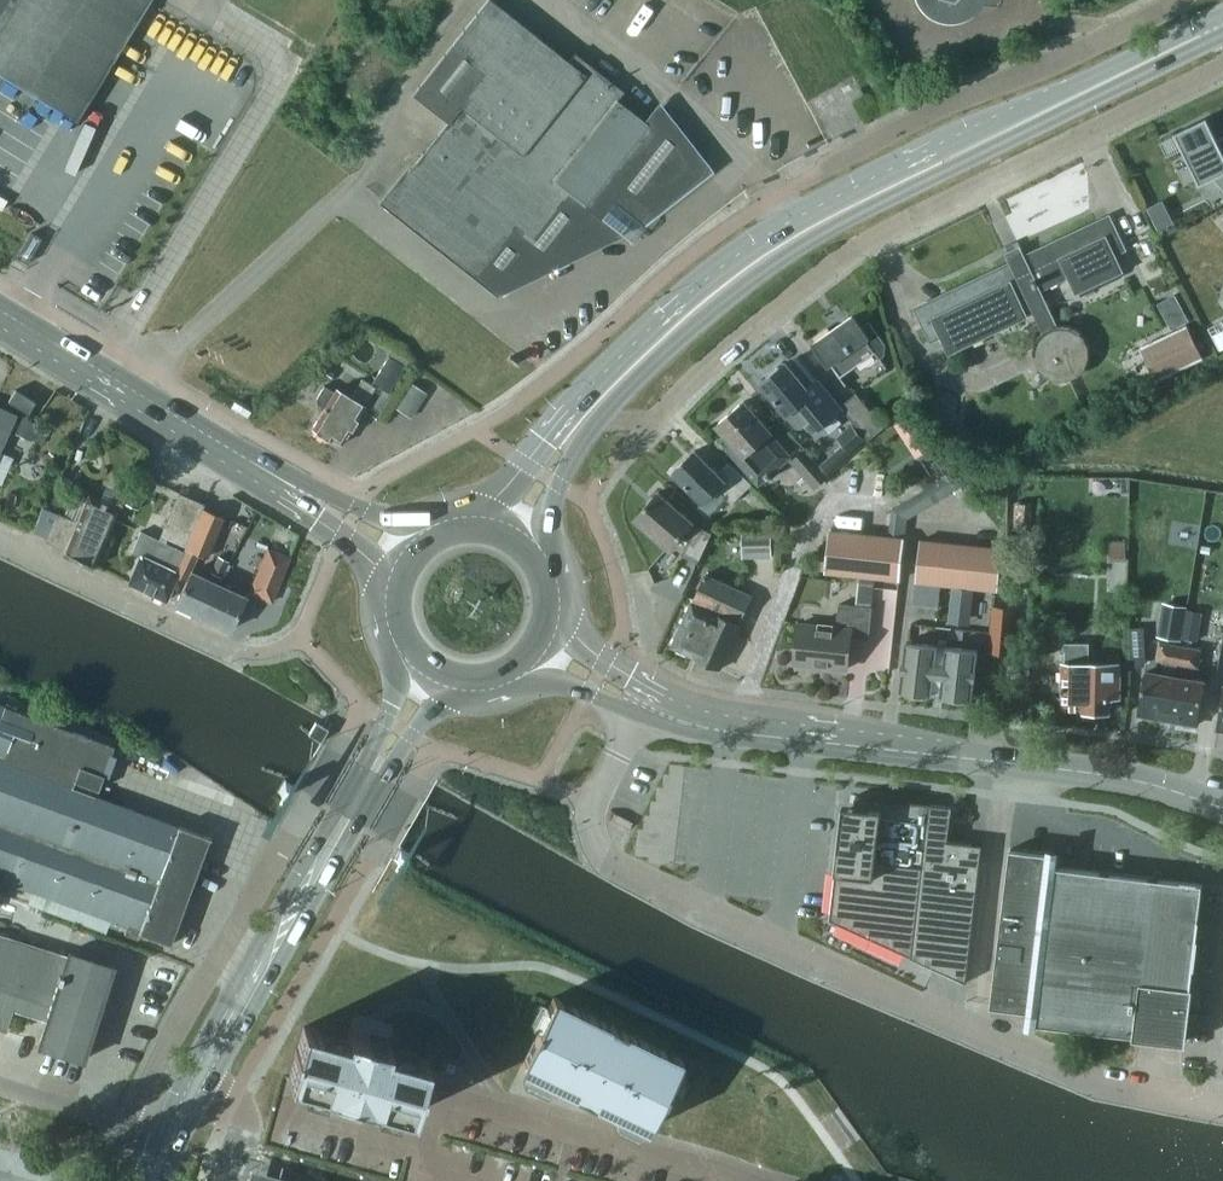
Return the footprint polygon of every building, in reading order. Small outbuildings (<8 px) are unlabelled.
[(151,0),(0,0),(0,72),(78,119),(151,0)] [(568,59),(493,0),(486,0),(413,93),(448,121),(385,201),(478,275),(498,290),(614,224),(630,212),(635,219),(703,169),(660,108),(649,123),(617,98),(624,90),(575,51),(568,59)] [(1174,131),(1200,183),(1213,177),(1222,189),(1222,136),(1218,138),(1207,115),(1174,131)] [(1172,221),(1162,202),(1149,209),(1160,230),(1168,226),(1166,224),(1172,221)] [(1003,249),(1022,243),(1012,212),(993,218),(1003,249)] [(1027,294),(1044,330),(1038,337),(1035,345),(1034,354),(1040,354),(1042,363),(1047,370),(1055,375),(1064,376),(1072,374),(1080,369),(1084,361),(1085,352),(1083,343),(1077,336),(1081,332),(1073,327),(1064,325),(1055,325),(1038,289),(1070,274),(1077,290),(1121,269),(1113,254),(1124,249),(1108,216),(1022,257),(1018,248),(1008,253),(1012,262),(916,308),(931,340),(942,334),(950,350),(1024,314),(1017,299),(1027,294)] [(1171,329),(1188,319),(1174,293),(1157,303),(1171,329)] [(868,321),(859,327),(849,313),(814,338),(841,376),(876,351),(881,357),(885,354),(885,344),(868,321)] [(1142,349),(1145,356),(1148,357),(1158,378),(1201,357),(1186,326),(1156,341),(1153,340),(1143,345),(1142,349)] [(404,366),(408,360),(395,353),(396,352),(391,350),(387,357),(404,366)] [(404,366),(387,357),(370,385),(361,379),(350,399),(335,390),(333,393),(323,387),(316,399),(317,403),(324,408),(313,428),(331,439),(331,438),(341,444),(362,409),(376,417),(390,395),(388,394),(404,366)] [(785,362),(762,382),(788,413),(797,424),(803,424),(812,416),(821,427),(843,409),(840,406),(822,384),(811,393),(785,362)] [(398,407),(410,413),(422,389),(410,383),(398,407)] [(11,401),(30,412),(36,401),(17,390),(11,401)] [(856,393),(841,406),(868,439),(884,426),(856,393)] [(791,457),(783,448),(771,434),(774,432),(746,401),(718,425),(734,443),(726,450),(759,486),(791,457)] [(932,403),(922,410),(929,421),(939,414),(932,403)] [(16,415),(0,407),(0,451),(16,415)] [(902,437),(921,424),(913,411),(894,423),(902,437)] [(31,441),(39,424),(21,415),(13,432),(31,441)] [(837,436),(851,452),(865,439),(851,424),(837,436)] [(717,487),(732,501),(750,483),(730,463),(720,473),(696,450),(675,471),(704,500),(717,487)] [(792,462),(815,487),(828,475),(805,450),(792,462)] [(123,503),(127,494),(113,488),(107,502),(120,509),(123,503)] [(691,540),(685,554),(699,560),(711,533),(701,528),(659,493),(637,520),(672,549),(684,534),(691,540)] [(129,584),(168,601),(177,579),(174,577),(187,550),(188,551),(205,510),(202,508),(204,504),(180,494),(160,540),(143,533),(133,555),(141,558),(129,584)] [(94,497),(91,504),(85,501),(76,521),(58,513),(47,541),(67,550),(66,553),(96,566),(120,509),(107,502),(94,497)] [(45,507),(35,532),(48,538),(58,513),(45,507)] [(174,577),(177,579),(168,601),(178,577),(187,581),(176,606),(204,618),(219,584),(193,572),(201,554),(209,558),(226,518),(205,510),(188,551),(187,550),(174,577)] [(875,576),(896,579),(901,537),(831,529),(826,571),(859,575),(875,576)] [(741,532),(742,557),(772,556),(771,531),(741,532)] [(1000,547),(916,538),(912,580),(995,589),(1000,547)] [(267,547),(248,592),(271,601),(289,557),(267,547)] [(221,576),(228,560),(217,555),(209,571),(221,576)] [(706,574),(679,632),(673,646),(697,656),(696,658),(719,668),(752,595),(706,574)] [(872,605),(875,576),(859,575),(856,603),(872,605)] [(245,596),(219,584),(204,618),(229,630),(245,596)] [(949,609),(971,612),(974,590),(952,587),(949,609)] [(1163,602),(1157,636),(1181,640),(1182,637),(1184,626),(1187,606),(1163,602)] [(799,623),(798,632),(794,661),(847,667),(851,636),(868,638),(869,632),(872,606),(839,603),(836,627),(799,623)] [(1012,652),(1016,606),(992,604),(988,650),(1012,652)] [(1197,640),(1199,628),(1184,626),(1182,637),(1197,640)] [(950,638),(963,639),(964,630),(951,628),(950,638)] [(1146,665),(1146,669),(1138,713),(1142,713),(1145,717),(1154,718),(1156,716),(1167,718),(1179,643),(1160,640),(1157,660),(1151,659),(1146,665)] [(900,689),(972,698),(978,649),(906,641),(900,689)] [(1090,663),(1090,643),(1064,643),(1063,708),(1085,708),(1085,709),(1109,710),(1109,695),(1119,696),(1120,663),(1090,663)] [(1179,643),(1167,718),(1182,720),(1184,723),(1192,725),(1195,722),(1198,723),(1206,679),(1185,675),(1187,664),(1198,666),(1201,647),(1179,643)] [(127,927),(124,935),(137,939),(139,932),(171,944),(209,836),(179,825),(177,828),(93,798),(97,788),(99,789),(112,746),(0,706),(0,881),(127,927)] [(309,733),(321,740),(328,728),(316,721),(309,733)] [(842,814),(830,919),(967,981),(983,843),(948,839),(952,805),(857,794),(854,815),(842,814)] [(1036,1023),(1183,1041),(1202,883),(1057,866),(1058,854),(1010,848),(1008,860),(990,1005),(1038,1011),(1036,1023)] [(81,1060),(112,965),(69,952),(67,956),(0,935),(0,1030),(7,1032),(14,1013),(47,1023),(39,1046),(81,1060)] [(648,1129),(682,1058),(553,996),(519,1067),(648,1129)] [(373,1102),(413,1114),(420,1091),(421,1091),(423,1084),(422,1083),(428,1061),(388,1049),(390,1044),(348,1033),(347,1038),(304,1026),(297,1049),(296,1048),(294,1055),(295,1056),(289,1079),(332,1091),(331,1092),(373,1104),(373,1102)]
